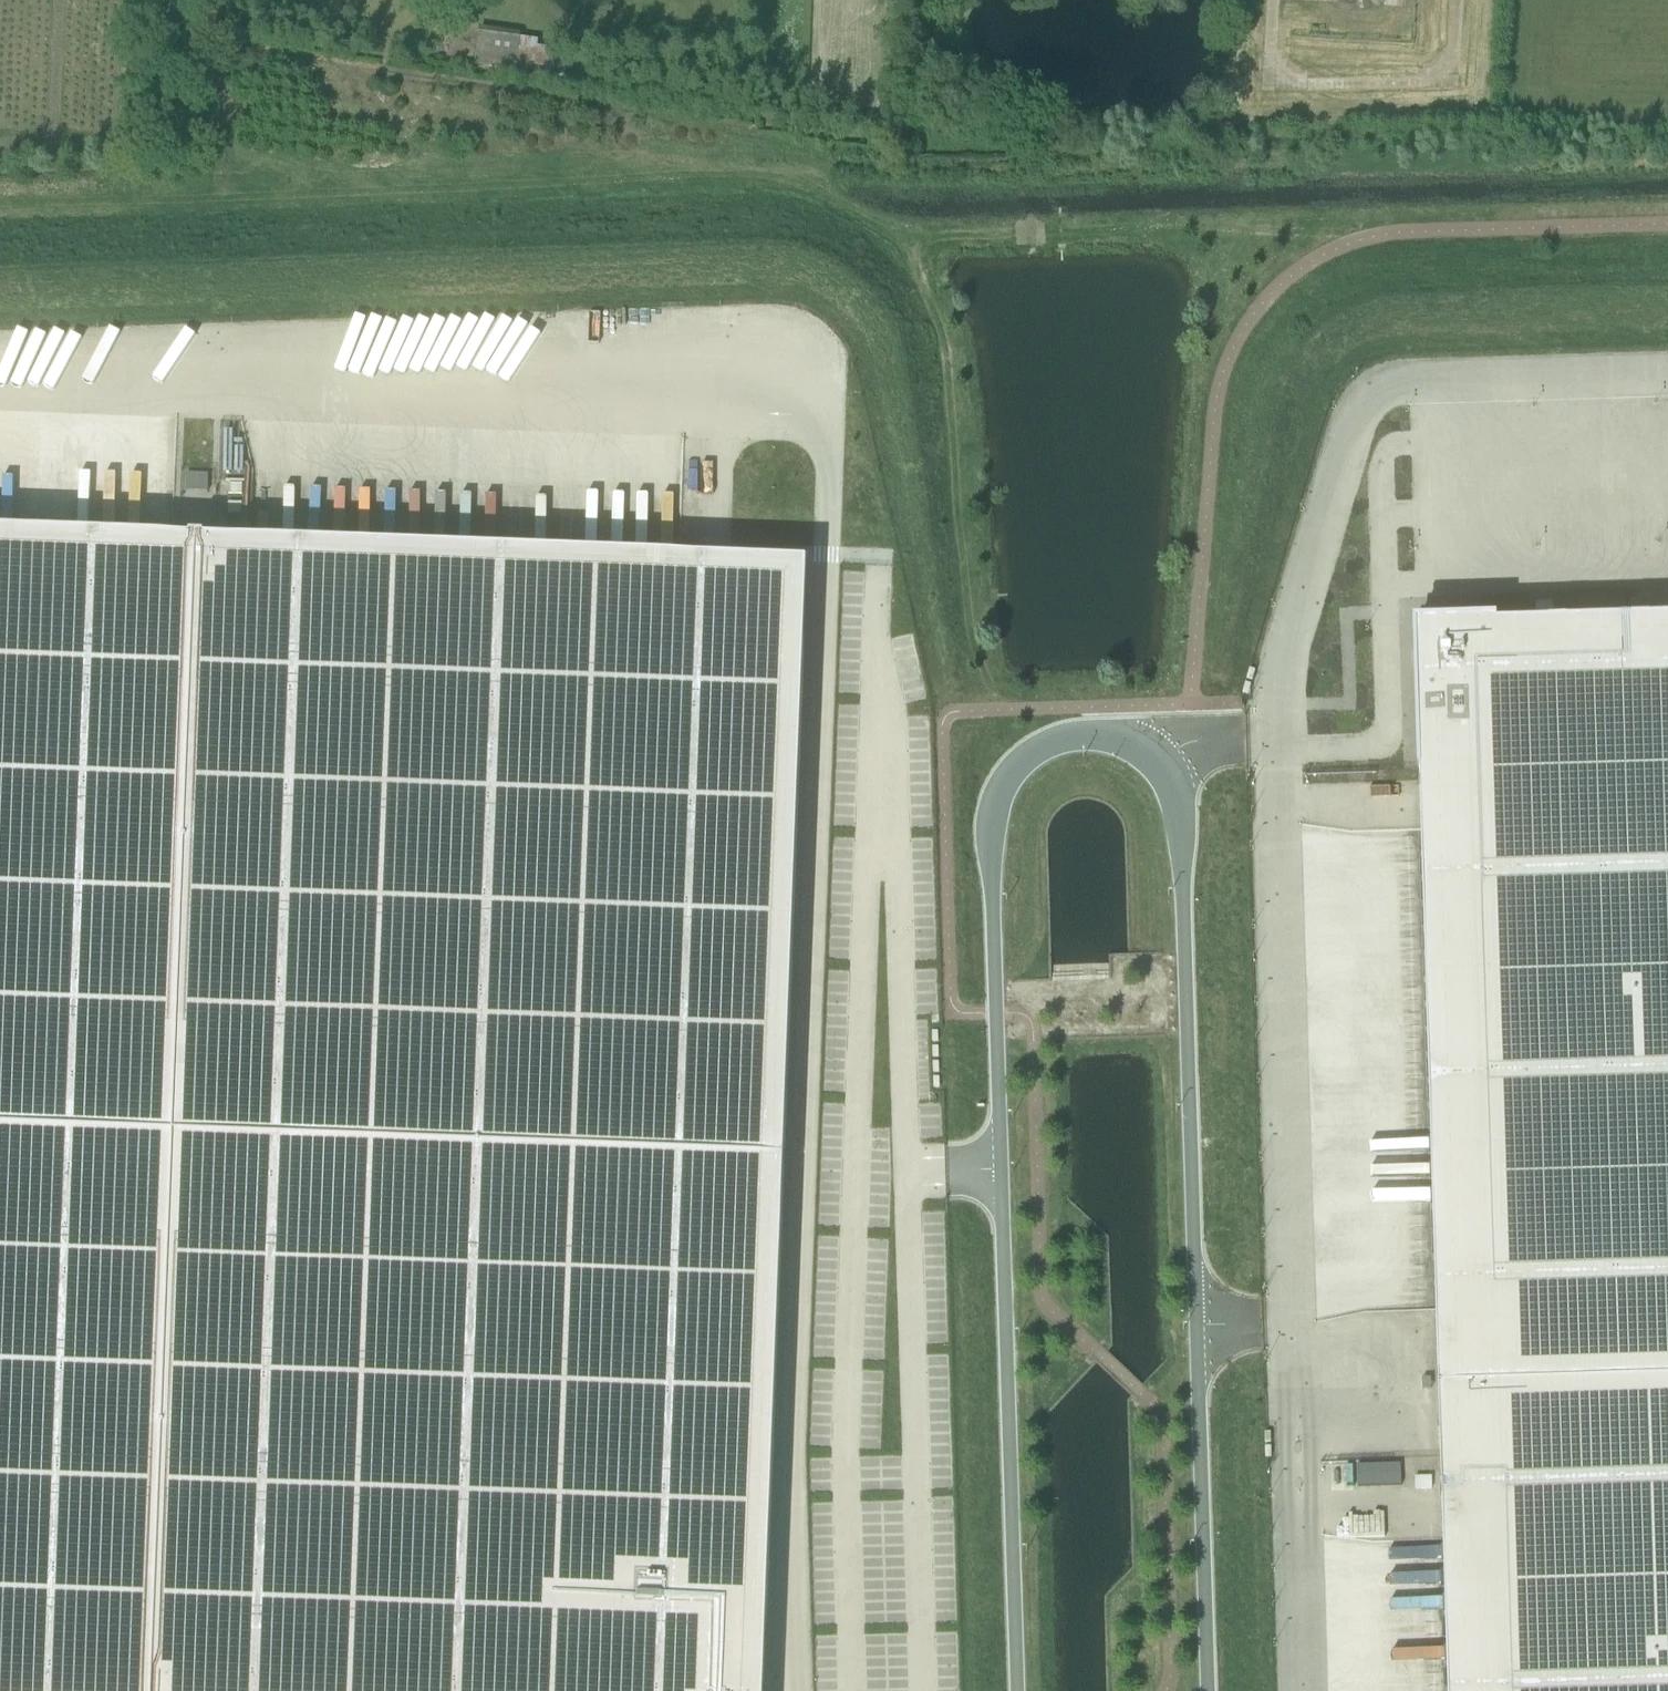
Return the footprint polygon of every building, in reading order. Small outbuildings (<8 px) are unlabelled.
[(516,62),(517,66),(552,70),(554,50),(537,49),(538,42),(520,40),(520,36),(479,30),(475,56),(516,62)] [(518,361),(517,312),(458,314),(460,363),(518,361)] [(187,473),(186,492),(208,492),(208,474),(187,473)] [(809,554),(0,522),(0,1690),(764,1690),(809,554)] [(1447,1690),(1667,1690),(1667,618),(1415,626),(1438,1388),(1447,1690)] [(1358,1464),(1359,1485),(1403,1484),(1402,1462),(1358,1464)]
